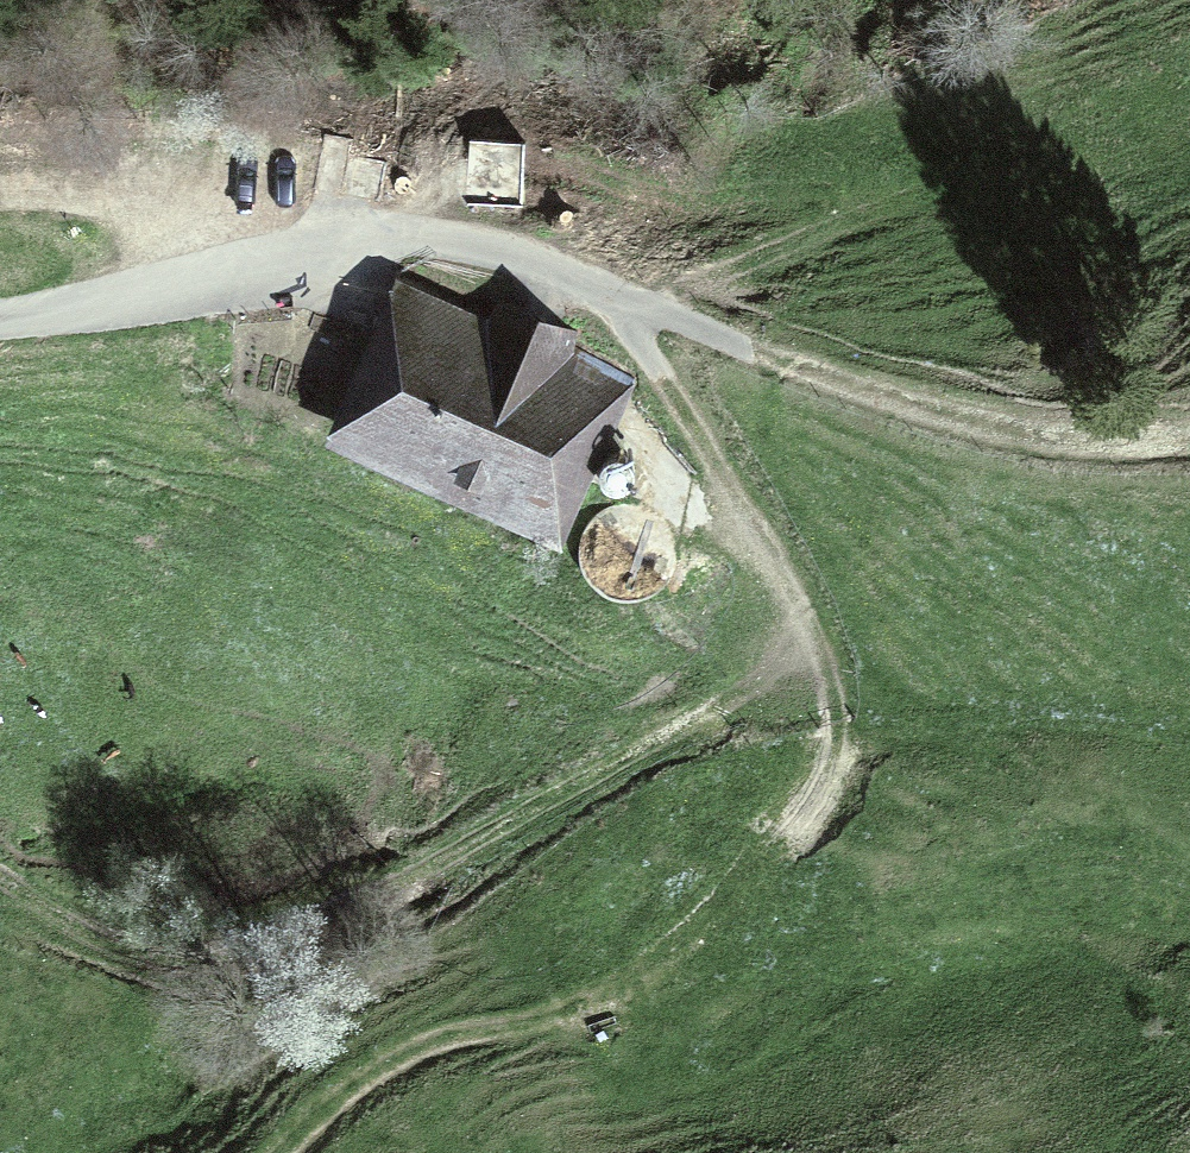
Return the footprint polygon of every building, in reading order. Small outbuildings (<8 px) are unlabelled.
[(471,138),(468,203),(522,205),(525,140),(471,138)] [(355,440),(439,477),(434,488),(561,544),(635,377),(559,344),(564,331),(508,306),(503,319),(424,284),(409,320),(355,440)] [(630,482),(634,471),(629,457),(615,452),(602,460),(598,471),(603,482),(617,488),(630,482)]
